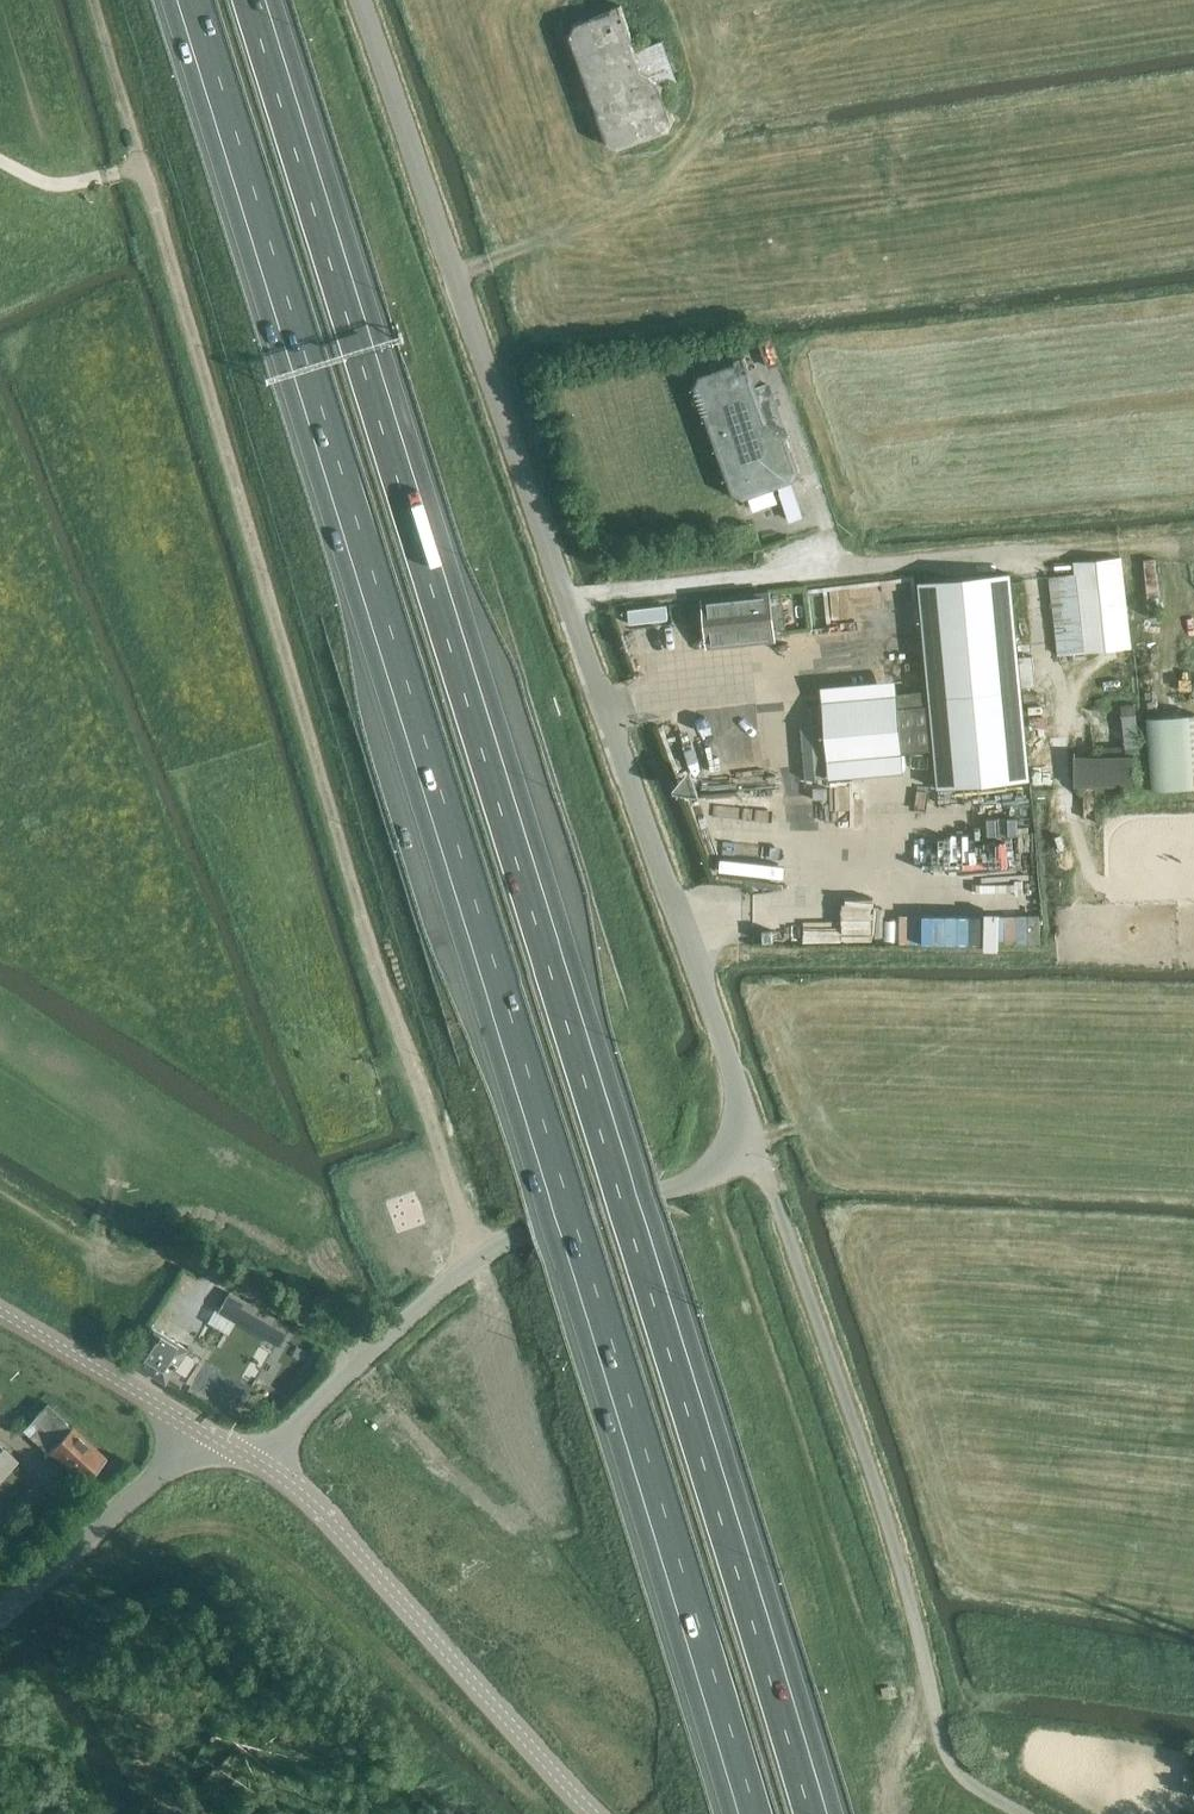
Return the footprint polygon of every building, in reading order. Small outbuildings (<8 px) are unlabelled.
[(672,112),(663,85),(644,71),(636,46),(621,3),(611,7),(610,8),(581,19),(577,20),(573,21),(568,33),(606,142),(618,147),(667,130),(674,118),(672,112)] [(644,70),(663,84),(679,79),(665,36),(636,45),(644,70)] [(800,467),(788,434),(770,420),(757,383),(746,353),(736,356),(735,358),(698,371),(693,384),(699,400),(732,492),(745,497),(780,484),(793,480),(800,467)] [(771,420),(789,434),(768,379),(757,383),(771,420)] [(803,512),(792,480),(779,485),(790,517),(803,512)] [(1108,560),(1042,568),(1052,655),(1118,647),(1108,560)] [(1160,626),(1156,566),(1127,567),(1130,617),(1140,616),(1141,627),(1160,626)] [(920,582),(930,689),(939,788),(1031,779),(1023,690),(1035,688),(1031,641),(1018,643),(1012,573),(920,582)] [(769,596),(704,604),(709,643),(774,635),(769,596)] [(670,603),(631,604),(631,620),(671,618),(670,603)] [(935,748),(929,689),(898,694),(898,696),(824,702),(829,759),(903,750),(935,748)] [(1146,713),(1149,788),(1193,786),(1193,774),(1191,711),(1146,713)] [(1069,745),(1069,787),(1128,787),(1128,752),(1100,752),(1100,745),(1069,745)] [(943,808),(964,807),(963,787),(942,788),(943,808)] [(1039,878),(1039,847),(990,847),(990,879),(1039,878)] [(788,880),(790,866),(727,857),(725,870),(788,880)] [(925,858),(925,879),(953,880),(953,859),(925,858)] [(1026,902),(1037,901),(1035,879),(1024,880),(1026,902)] [(822,941),(948,938),(948,910),(894,911),(894,925),(822,926),(822,941)] [(950,911),(949,940),(994,942),(995,913),(950,911)] [(1042,912),(1008,912),(1009,941),(1043,940),(1042,912)] [(1006,938),(1006,914),(996,914),(996,938),(1006,938)] [(269,1315),(228,1291),(218,1310),(258,1334),(269,1315)] [(165,1383),(188,1347),(151,1325),(128,1361),(165,1383)] [(83,1481),(105,1457),(72,1425),(71,1427),(64,1420),(65,1419),(48,1402),(33,1417),(58,1441),(49,1450),(83,1481)] [(19,1461),(0,1443),(0,1481),(19,1461)] [(1188,1769),(1185,1794),(1193,1795),(1193,1770),(1188,1769)]
